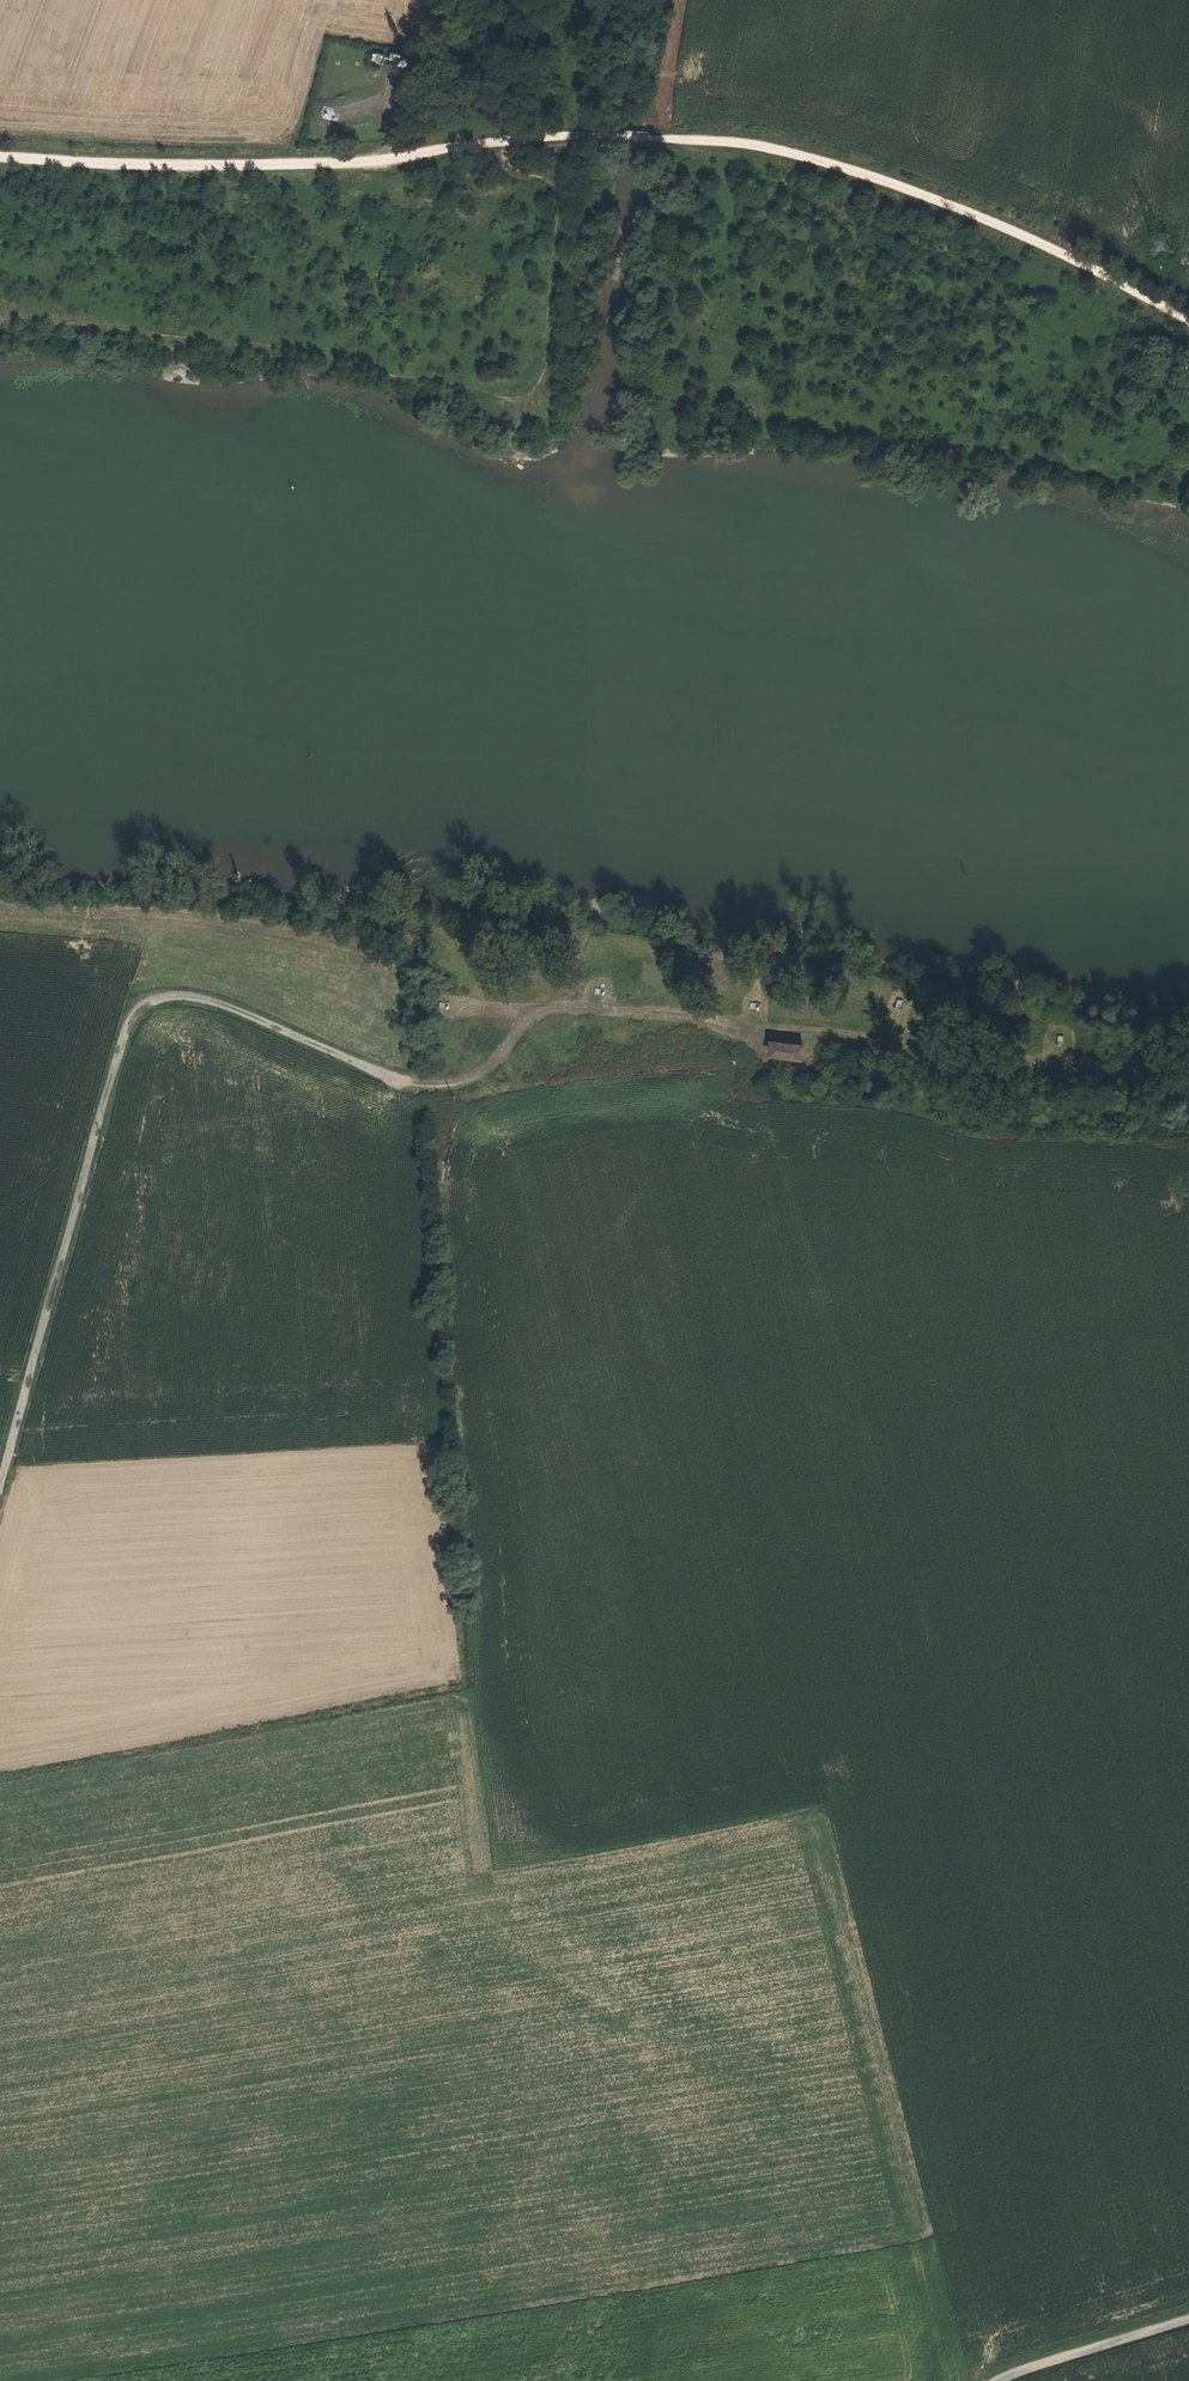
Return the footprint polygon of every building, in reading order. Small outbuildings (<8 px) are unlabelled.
[(373,109),(358,112),(359,119),(375,115),(373,109)] [(445,1003),(433,1002),(433,1010),(444,1011),(445,1003)] [(804,1046),(769,1041),(768,1054),(802,1058),(804,1046)]
